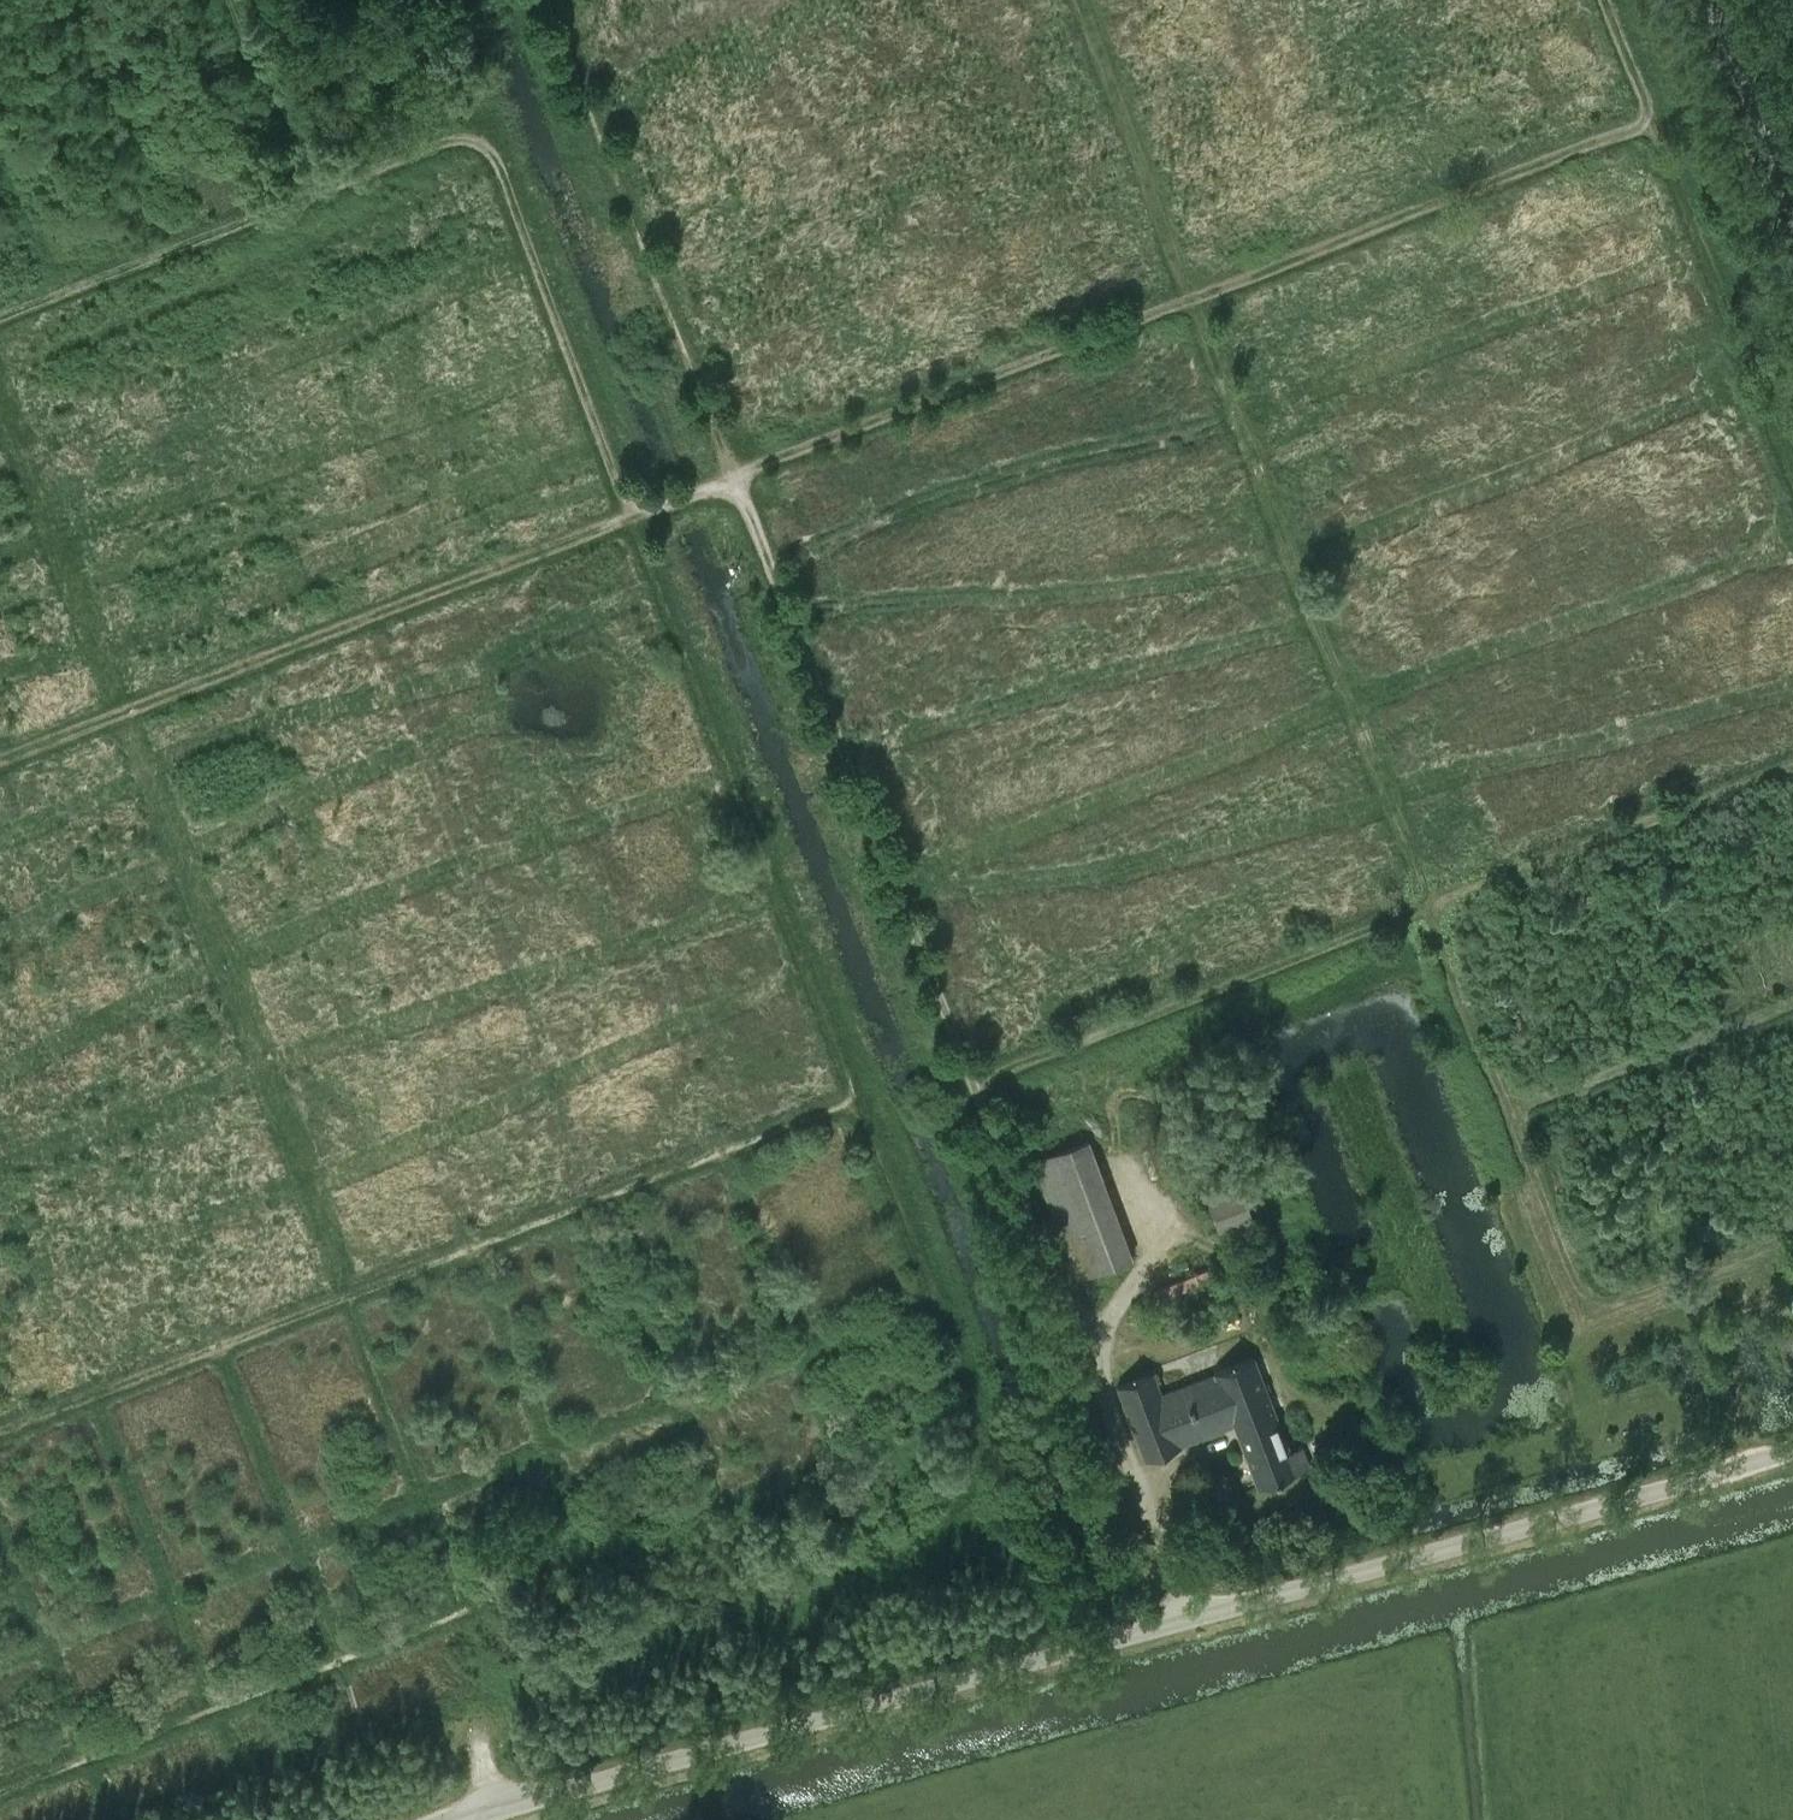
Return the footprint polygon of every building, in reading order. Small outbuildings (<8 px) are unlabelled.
[(1032,1159),(1076,1278),(1134,1257),(1090,1138),(1032,1159)] [(1219,1227),(1253,1214),(1239,1178),(1205,1191),(1219,1227)] [(1210,1266),(1157,1287),(1164,1305),(1217,1283),(1210,1266)] [(1147,1459),(1182,1446),(1182,1444),(1235,1424),(1259,1487),(1310,1468),(1302,1447),(1290,1451),(1254,1358),(1161,1393),(1153,1372),(1119,1386),(1147,1459)] [(1728,1384),(1720,1387),(1722,1396),(1731,1392),(1728,1384)]
